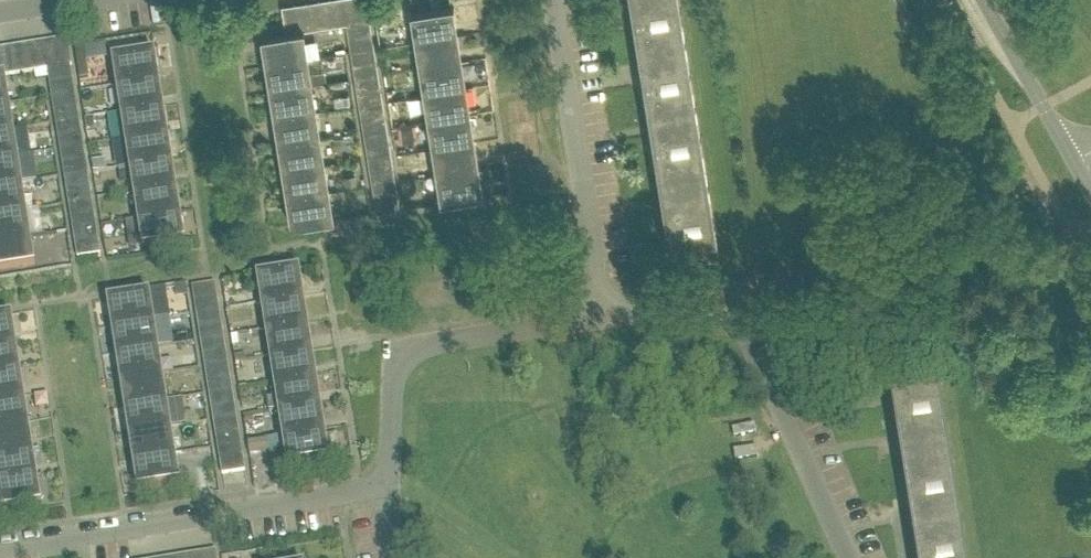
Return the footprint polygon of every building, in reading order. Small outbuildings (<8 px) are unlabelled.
[(319,0),(318,0),(308,2),(312,29),(324,27),(319,0)] [(331,0),(319,0),(324,27),(335,25),(331,0)] [(335,25),(348,23),(344,0),(331,0),(335,25)] [(348,23),(359,21),(356,0),(344,0),(348,23)] [(368,0),(356,0),(359,21),(370,20),(372,19),(368,0)] [(686,36),(681,0),(633,0),(640,44),(686,36)] [(312,29),(308,2),(296,4),(300,30),(305,30),(312,29)] [(285,15),(288,32),(300,30),(296,4),(283,5),(285,15)] [(418,12),(413,13),(417,41),(459,34),(455,6),(433,10),(418,12)] [(350,37),(373,33),(370,20),(359,21),(348,23),(350,37)] [(305,30),(300,30),(288,32),(263,36),(268,64),(310,57),(305,30)] [(352,51),(375,47),(373,33),(350,37),(352,51)] [(421,67),(464,61),(459,34),(417,41),(421,67)] [(651,114),(698,106),(686,36),(640,44),(651,114)] [(60,68),(71,67),(73,67),(68,40),(56,42),(60,68)] [(48,70),(49,70),(60,68),(56,42),(44,43),(48,70)] [(36,72),(48,70),(44,43),(32,45),(36,72)] [(24,74),(36,72),(32,45),(20,47),(24,74)] [(12,76),(24,74),(20,47),(8,49),(12,76)] [(354,64),(377,60),(375,47),(352,51),(354,64)] [(12,76),(8,49),(0,50),(0,76),(0,78),(12,76)] [(118,88),(160,82),(156,54),(114,61),(118,88)] [(314,84),(310,58),(310,57),(268,64),(272,91),(314,84)] [(356,77),(379,74),(377,60),(354,64),(356,77)] [(426,94),(468,87),(464,61),(421,67),(426,94)] [(51,84),(74,81),(71,67),(60,68),(49,70),(51,84)] [(358,91),(381,87),(379,74),(356,77),(358,91)] [(10,105),(6,77),(0,78),(0,107),(10,105)] [(53,98),(76,95),(74,81),(51,84),(53,98)] [(122,115),(164,108),(160,82),(118,88),(122,115)] [(276,117),(318,111),(314,84),(272,91),(276,117)] [(360,104),(383,100),(381,87),(358,91),(360,104)] [(430,121),(472,114),(468,87),(426,94),(430,121)] [(55,112),(78,108),(76,95),(53,98),(55,112)] [(363,117),(385,114),(383,100),(360,104),(363,117)] [(15,132),(10,105),(0,107),(0,134),(15,132)] [(662,184),(709,176),(698,106),(651,114),(662,184)] [(57,125),(80,121),(78,108),(55,112),(57,125)] [(127,141),(169,135),(164,108),(122,115),(127,141)] [(281,144),(322,137),(318,111),(276,117),(281,144)] [(365,131),(388,127),(385,114),(363,117),(365,131)] [(434,147),(476,140),(472,114),(430,121),(434,147)] [(60,138),(82,135),(80,121),(57,125),(60,138)] [(367,144),(390,140),(388,127),(365,131),(367,144)] [(19,158),(15,132),(0,134),(0,162),(19,158)] [(62,152),(84,148),(82,135),(60,138),(62,152)] [(173,161),(169,135),(127,141),(129,156),(119,158),(121,170),(131,168),(173,161)] [(285,171),(327,164),(322,137),(281,144),(285,171)] [(369,157),(392,154),(390,140),(367,144),(369,157)] [(438,174),(481,167),(476,140),(434,147),(438,174)] [(64,165),(86,162),(84,148),(62,152),(64,165)] [(371,171),(394,167),(392,154),(369,157),(371,171)] [(23,185),(19,158),(0,162),(0,189),(23,185)] [(135,195),(177,188),(173,161),(131,168),(135,195)] [(66,178),(89,175),(86,162),(64,165),(66,178)] [(289,197),(331,191),(327,164),(285,171),(289,197)] [(373,184),(396,180),(394,167),(371,171),(373,184)] [(481,167),(438,174),(443,202),(485,195),(481,167)] [(68,192),(91,188),(89,175),(66,178),(68,192)] [(709,176),(662,184),(674,255),(720,247),(709,176)] [(375,198),(398,194),(396,180),(373,184),(375,198)] [(28,212),(23,185),(0,189),(0,216),(28,212)] [(70,205),(93,201),(91,188),(68,192),(70,205)] [(139,221),(181,215),(177,188),(135,195),(139,221)] [(331,191),(289,197),(293,225),(335,219),(331,191)] [(398,194),(375,198),(377,211),(400,208),(398,194)] [(72,218),(95,215),(93,201),(70,205),(72,218)] [(32,238),(28,212),(0,216),(0,244),(32,238)] [(74,232),(97,228),(95,215),(72,218),(74,232)] [(181,215),(139,221),(144,248),(144,249),(186,242),(181,215)] [(76,245),(99,242),(97,228),(74,232),(76,245)] [(32,239),(32,238),(0,244),(0,272),(36,266),(32,239)] [(99,242),(76,245),(79,259),(101,255),(99,242)] [(263,306),(305,299),(301,271),(259,278),(263,306)] [(196,302),(219,298),(217,285),(216,285),(194,289),(196,302)] [(113,329),(156,322),(151,295),(109,302),(113,329)] [(198,315),(221,312),(219,298),(196,302),(198,315)] [(267,332),(310,325),(305,299),(263,306),(267,332)] [(200,329),(223,325),(221,312),(198,315),(200,329)] [(18,345),(13,317),(0,319),(0,347),(18,345)] [(118,356),(160,349),(156,322),(113,329),(118,356)] [(202,342),(225,339),(223,325),(200,329),(202,342)] [(272,359),(314,352),(310,325),(267,332),(272,359)] [(205,356),(227,352),(225,339),(202,342),(205,356)] [(22,371),(18,345),(0,347),(0,375),(22,371)] [(122,383),(165,376),(160,349),(118,356),(122,383)] [(207,369),(230,365),(227,352),(205,356),(207,369)] [(276,385),(318,379),(314,352),(272,359),(276,385)] [(209,382),(232,379),(230,365),(207,369),(209,382)] [(26,398),(22,371),(0,375),(0,402),(26,398)] [(126,409),(169,402),(165,376),(122,383),(126,409)] [(211,396),(234,392),(232,379),(209,382),(211,396)] [(280,412),(323,405),(318,379),(276,385),(278,399),(268,401),(270,412),(280,411),(280,412)] [(905,467),(950,460),(939,389),(893,397),(905,467)] [(213,409),(236,406),(234,392),(211,396),(213,409)] [(31,424),(26,398),(0,402),(0,429),(31,424)] [(131,436),(173,429),(169,402),(126,409),(131,436)] [(285,439),(327,432),(323,405),(280,412),(285,439)] [(215,423),(238,419),(236,406),(213,409),(215,423)] [(218,436),(240,432),(238,419),(215,423),(218,436)] [(35,451),(31,424),(0,429),(0,457),(35,451)] [(135,462),(178,455),(173,429),(131,436),(135,462)] [(220,450),(243,446),(240,432),(218,436),(220,450)] [(327,432),(285,439),(287,453),(277,455),(279,468),(332,459),(327,432)] [(268,454),(266,442),(248,445),(250,457),(268,454)] [(222,463),(245,459),(243,446),(220,450),(222,463)] [(39,478),(35,451),(0,457),(0,484),(39,478)] [(140,490),(182,483),(178,455),(135,462),(140,490)] [(245,459),(222,463),(224,476),(247,473),(245,459)] [(916,537),(961,530),(950,460),(905,467),(916,537)] [(0,484),(0,502),(2,512),(44,505),(39,478),(0,484)] [(916,537),(919,557),(966,557),(961,530),(916,537)]
